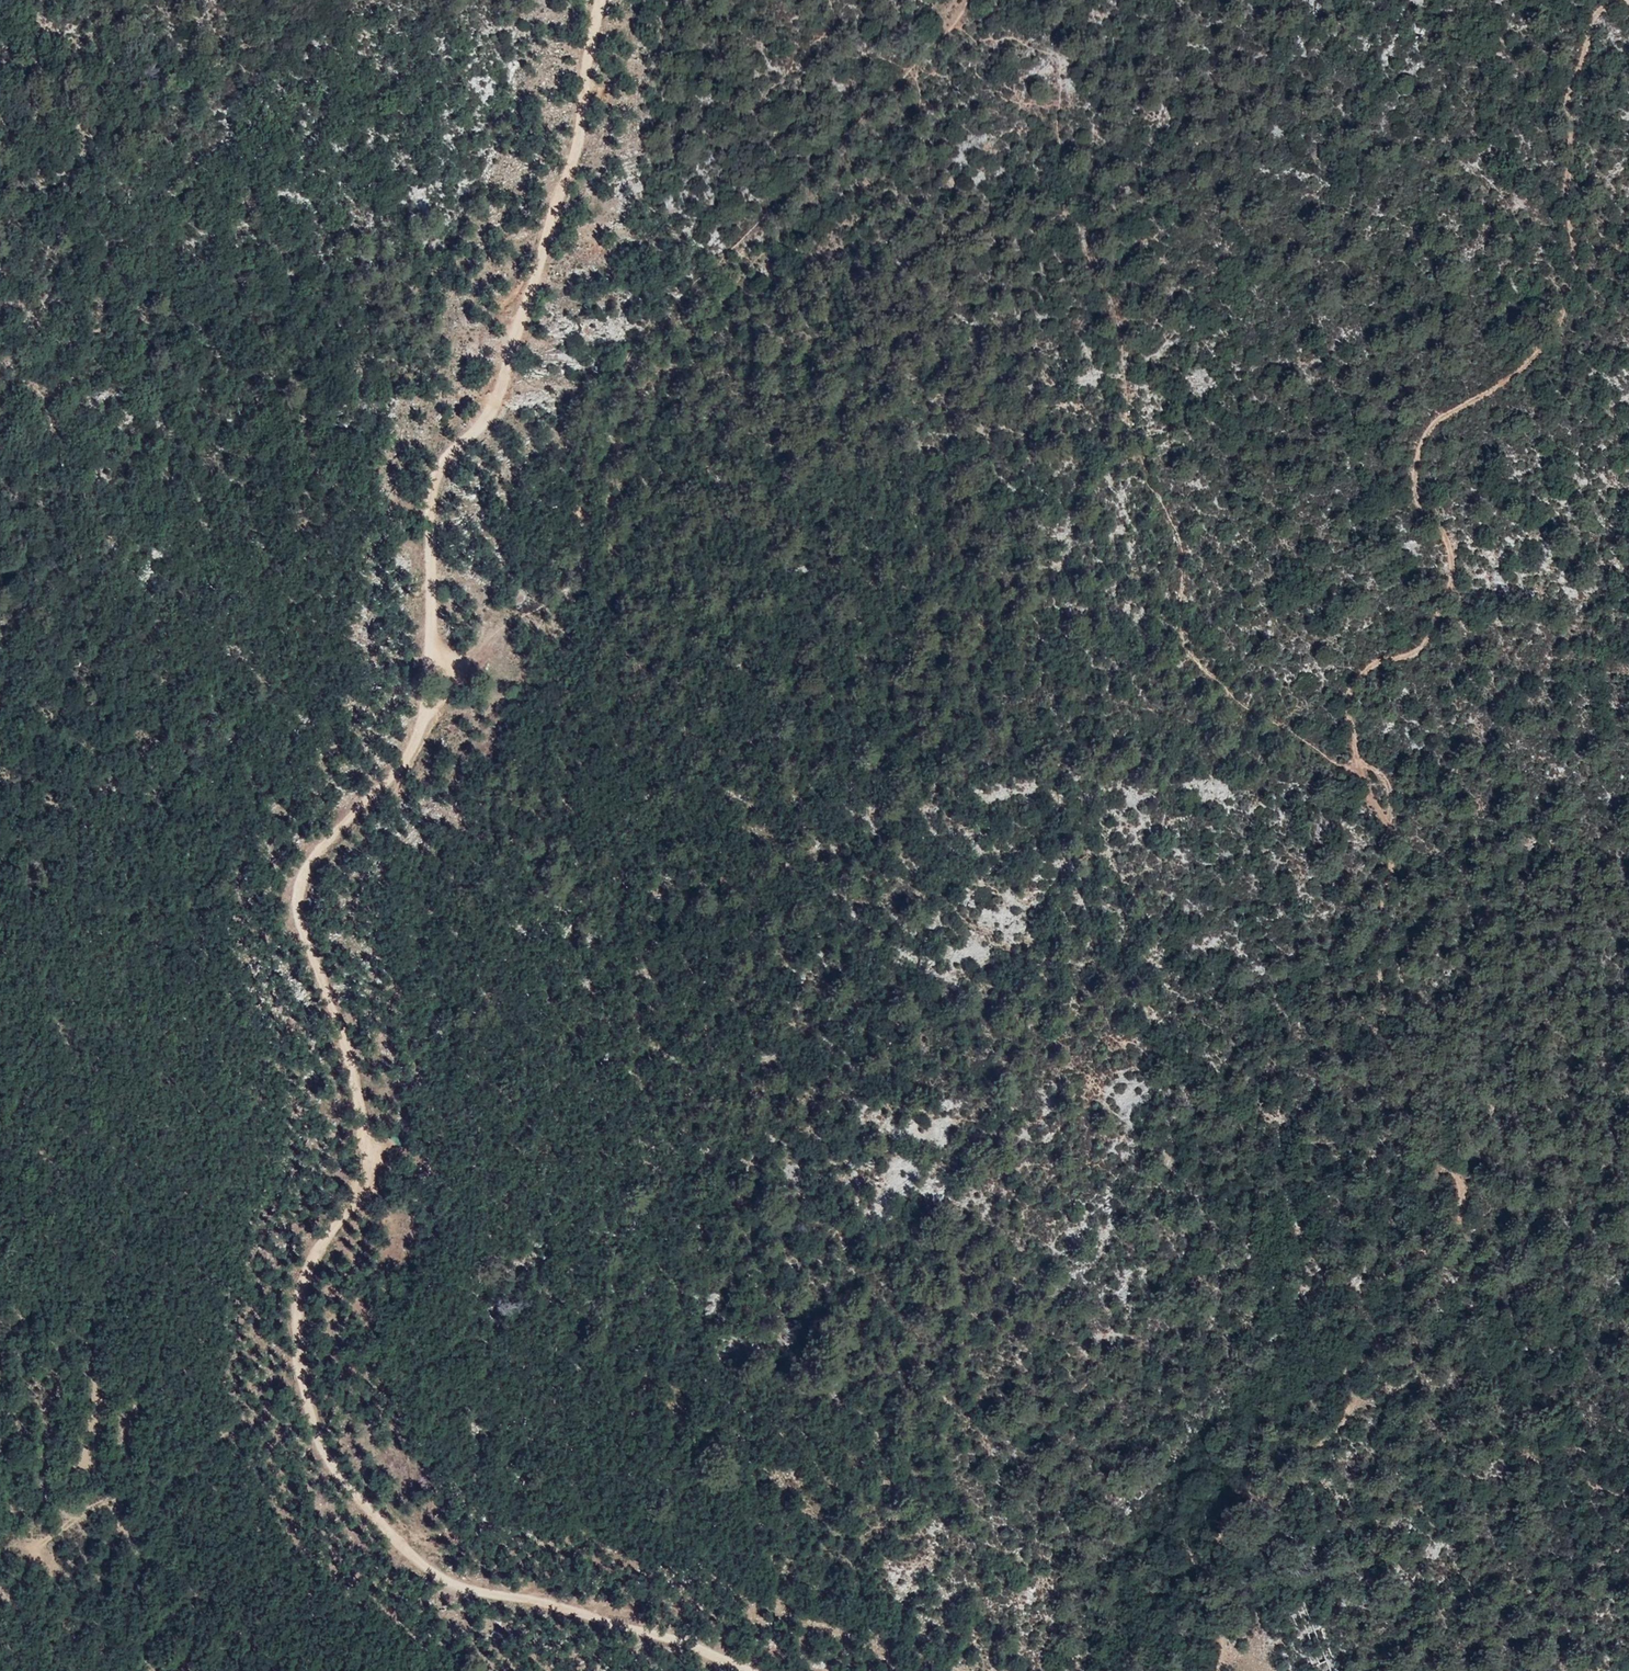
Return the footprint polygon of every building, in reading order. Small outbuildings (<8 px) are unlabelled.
[(488,601),(473,599),(471,604),(488,608),(488,601)] [(1275,1616),(1302,1670),(1313,1670),(1334,1662),(1306,1603),(1275,1616)]
